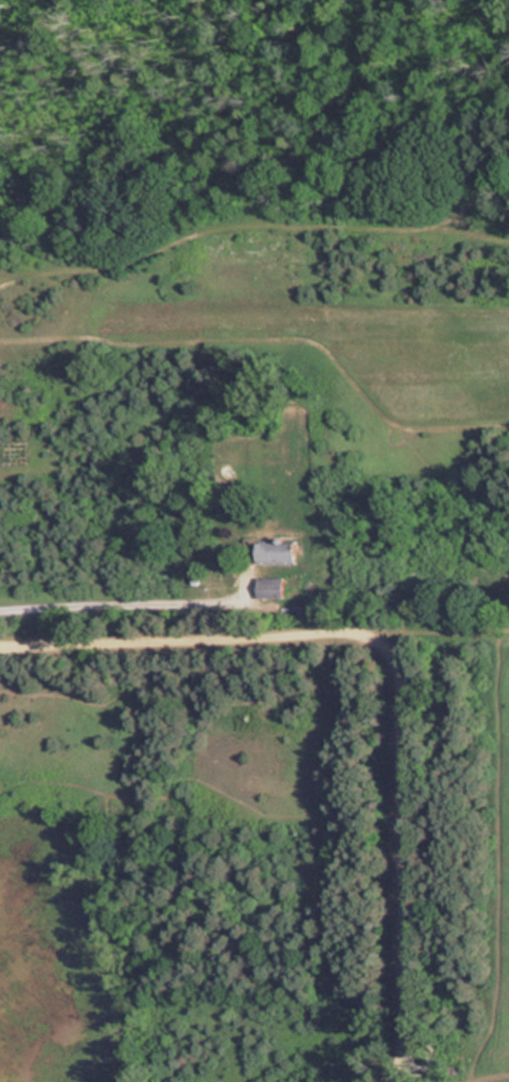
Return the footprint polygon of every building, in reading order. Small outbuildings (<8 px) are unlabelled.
[(260,563),(298,563),(298,541),(260,541),(260,563)] [(287,577),(259,577),(259,598),(287,598),(287,577)]
